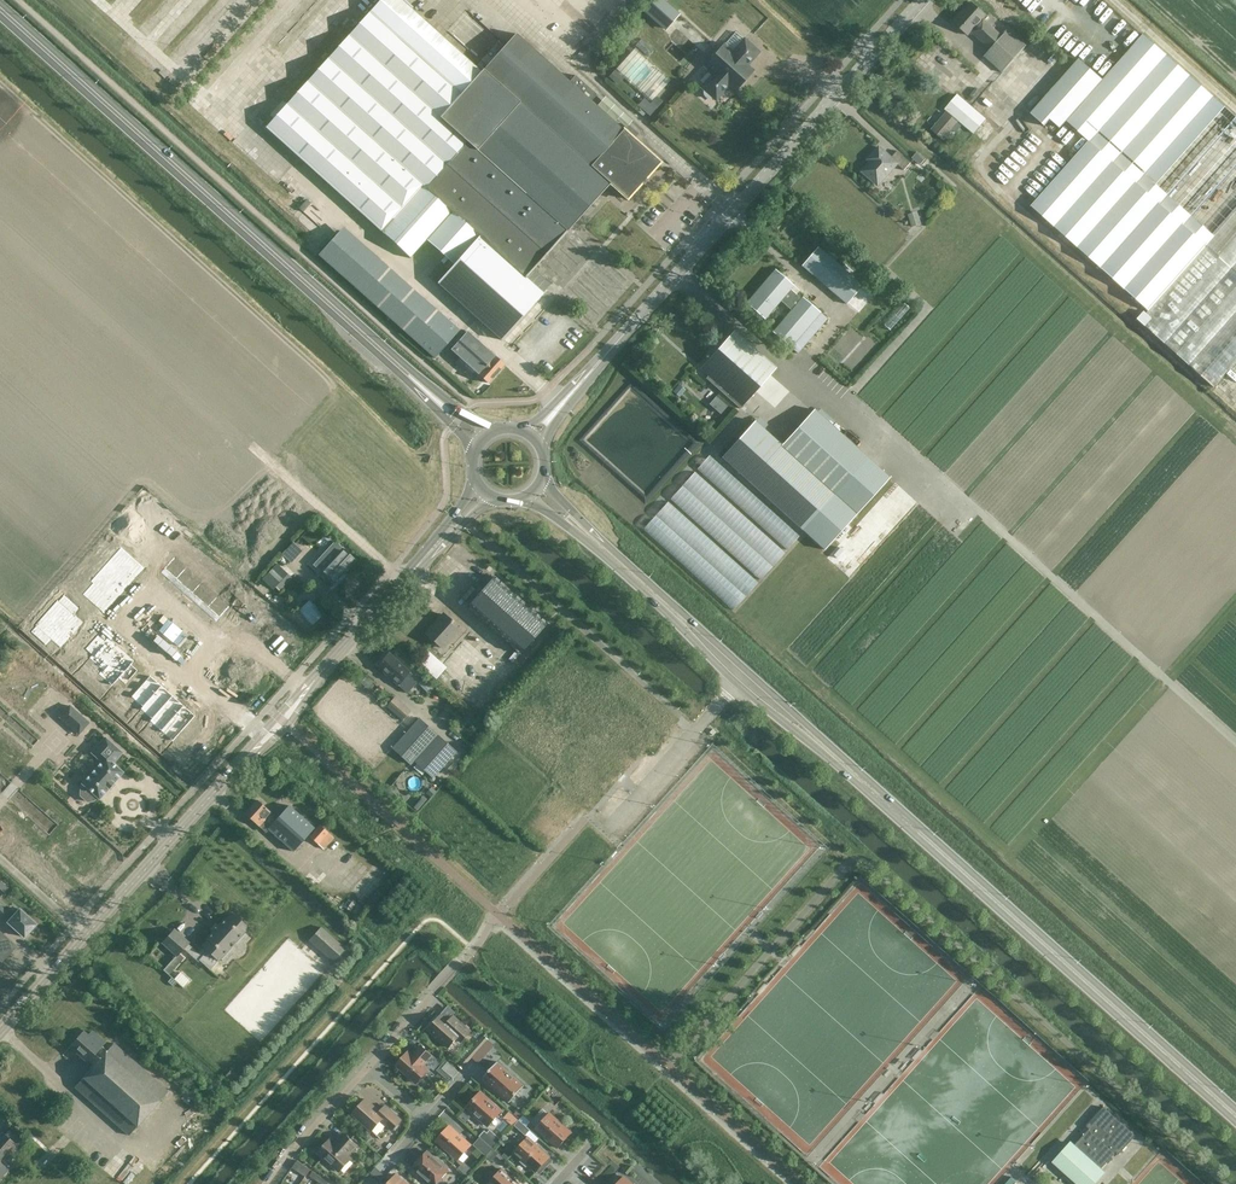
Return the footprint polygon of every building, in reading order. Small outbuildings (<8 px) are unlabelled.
[(481,71),(402,0),(379,0),(265,127),(410,258),(452,212),(399,164),(482,72),(481,71)] [(642,9),(666,30),(680,14),(663,0),(650,0),(642,9)] [(997,67),(1021,40),(1008,29),(1002,36),(985,20),(988,17),(986,15),(971,2),(953,22),(968,35),(971,31),(991,49),(984,56),(997,67)] [(528,272),(607,184),(605,182),(606,180),(591,166),(623,130),(516,33),(481,71),(482,72),(399,164),(524,277),(528,272)] [(1054,122),(1060,127),(999,196),(1214,387),(1235,362),(1235,116),(1143,34),(1102,79),(1079,59),(1030,113),(1044,125),(1050,118),(1054,122)] [(641,39),(636,45),(648,56),(654,50),(641,39)] [(732,53),(723,46),(706,65),(714,73),(702,87),(705,89),(703,91),(703,93),(704,95),(705,97),(707,98),(709,98),(711,98),(713,97),(716,99),(728,85),(734,91),(752,71),(746,66),(758,52),(744,39),(732,53)] [(672,79),(636,47),(614,70),(623,78),(644,97),(651,103),(657,96),(672,79)] [(618,84),(623,78),(614,70),(613,70),(608,76),(618,84)] [(945,109),(980,138),(985,142),(997,128),(957,94),(945,109)] [(651,103),(644,97),(637,104),(649,114),(662,100),(657,96),(651,103)] [(943,139),(958,122),(947,113),(932,129),(943,139)] [(623,130),(591,166),(606,180),(627,199),(642,183),(643,184),(647,180),(646,178),(660,162),(623,129),(623,130)] [(879,147),(871,156),(874,158),(863,171),(878,185),(897,164),(904,170),(911,162),(897,150),(891,157),(879,147)] [(920,164),(926,158),(918,151),(912,157),(920,164)] [(921,223),(918,215),(909,217),(912,226),(921,223)] [(318,254),(400,327),(435,358),(457,334),(455,326),(425,299),(420,305),(338,232),(318,254)] [(543,293),(525,276),(524,277),(488,244),(479,236),(438,283),(501,339),(543,293)] [(802,266),(846,304),(862,285),(818,247),(802,266)] [(790,347),(791,346),(798,352),(827,319),(820,312),(802,297),(801,299),(790,289),(793,285),(775,269),(746,303),(765,319),(781,301),(792,310),(773,332),(790,347)] [(890,330),(910,308),(904,302),(884,324),(890,330)] [(740,408),(776,367),(735,330),(701,368),(708,375),(706,378),(740,408)] [(467,331),(450,349),(459,357),(454,363),(456,364),(469,375),(474,370),(488,382),(504,364),(467,331)] [(679,397),(686,389),(679,384),(673,391),(679,397)] [(720,413),(727,406),(716,396),(709,403),(720,413)] [(868,458),(814,410),(780,447),(755,421),(722,457),(803,529),(868,458)] [(801,534),(711,453),(697,468),(787,549),(801,534)] [(694,471),(669,499),(762,578),(787,549),(694,471)] [(668,500),(643,528),(735,608),(759,580),(668,500)] [(302,550),(295,544),(292,541),(281,554),(291,563),(302,550)] [(335,542),(314,564),(334,583),(355,560),(335,542)] [(263,577),(279,591),(294,575),(279,560),(263,577)] [(135,563),(126,573),(145,590),(154,580),(135,563)] [(126,573),(117,584),(136,601),(145,590),(126,573)] [(520,653),(547,623),(494,577),(467,607),(520,653)] [(117,584),(107,594),(126,611),(136,601),(117,584)] [(107,594),(98,605),(117,622),(126,611),(107,594)] [(324,614),(310,599),(298,610),(312,625),(324,614)] [(75,610),(53,634),(63,643),(66,640),(78,651),(98,630),(89,622),(93,617),(80,605),(75,611),(75,610)] [(441,648),(459,627),(444,614),(426,634),(441,648)] [(108,658),(104,663),(116,674),(133,655),(121,644),(120,645),(116,642),(105,655),(108,658)] [(436,678),(447,667),(428,650),(418,661),(436,678)] [(405,691),(417,678),(388,652),(376,666),(405,691)] [(133,655),(116,674),(129,686),(133,680),(137,683),(148,670),(145,667),(146,666),(133,655)] [(369,690),(374,685),(365,677),(360,682),(369,690)] [(429,694),(434,688),(423,678),(418,683),(429,694)] [(161,679),(143,699),(153,708),(171,688),(161,679)] [(171,688),(153,708),(163,717),(181,697),(171,688)] [(181,697),(163,717),(174,726),(191,707),(181,697)] [(408,727),(417,717),(411,712),(411,711),(394,697),(386,706),(403,720),(402,721),(408,727)] [(89,723),(69,706),(59,717),(78,734),(89,723)] [(191,707),(174,726),(184,736),(202,716),(191,707)] [(414,761),(437,735),(418,719),(392,748),(410,764),(414,761)] [(653,749),(662,738),(653,730),(643,741),(653,749)] [(437,735),(414,761),(433,778),(456,752),(437,735)] [(105,737),(95,748),(101,753),(97,757),(101,762),(82,783),(84,785),(80,789),(80,795),(87,802),(93,801),(97,797),(99,799),(108,788),(109,789),(109,788),(113,783),(113,784),(114,783),(113,782),(123,772),(112,763),(122,753),(105,737)] [(0,784),(0,806),(14,791),(2,781),(0,784)] [(436,791),(431,786),(425,793),(430,797),(436,791)] [(0,806),(0,819),(5,823),(25,801),(14,791),(0,806)] [(426,800),(422,797),(413,807),(417,810),(426,800)] [(293,851),(307,835),(314,828),(288,805),(277,818),(257,800),(244,814),(265,832),(268,829),(293,851)] [(25,801),(5,823),(17,834),(37,812),(25,801)] [(314,828),(307,835),(323,849),(333,837),(318,823),(314,828)] [(35,924),(19,910),(14,906),(8,913),(0,906),(0,915),(11,925),(10,927),(18,934),(19,933),(24,937),(35,924)] [(249,934),(246,930),(248,928),(231,913),(226,919),(225,918),(218,925),(212,931),(213,931),(206,938),(207,939),(202,945),(203,946),(198,952),(188,943),(188,942),(174,929),(162,943),(176,955),(163,970),(168,974),(183,957),(179,953),(184,948),(198,961),(199,960),(210,970),(220,958),(224,961),(233,952),(236,953),(240,953),(241,952),(242,950),(242,946),(241,943),(249,934)] [(333,961),(345,948),(321,927),(309,940),(333,961)] [(1,961),(15,946),(0,932),(0,960),(1,961)] [(180,972),(174,979),(173,979),(183,988),(183,987),(189,980),(180,972)] [(177,982),(171,977),(168,981),(173,986),(177,982)] [(441,1015),(428,1029),(448,1047),(457,1038),(461,1042),(471,1030),(457,1017),(452,1022),(451,1021),(449,1021),(441,1015)] [(129,1135),(168,1092),(114,1043),(107,1051),(102,1046),(104,1043),(91,1032),(87,1036),(83,1032),(71,1046),(88,1062),(94,1054),(100,1059),(75,1087),(129,1135)] [(484,1034),(457,1064),(462,1068),(488,1038),(484,1034)] [(489,1039),(472,1057),(476,1061),(480,1061),(495,1044),(489,1039)] [(421,1045),(415,1052),(416,1053),(414,1056),(408,1051),(396,1065),(416,1083),(432,1066),(434,1068),(440,1062),(421,1045)] [(446,1060),(436,1070),(450,1082),(459,1072),(446,1060)] [(525,1085),(498,1061),(483,1078),(510,1102),(525,1085)] [(502,1111),(480,1091),(467,1107),(488,1126),(502,1111)] [(402,1120),(386,1105),(380,1111),(366,1099),(353,1113),(372,1130),(381,1120),(392,1130),(402,1120)] [(1136,1135),(1104,1107),(1087,1126),(1089,1128),(1074,1145),(1071,1143),(1054,1162),(1079,1183),(1092,1183),(1103,1171),(1101,1169),(1116,1152),(1119,1154),(1136,1135)] [(519,1118),(523,1113),(519,1109),(515,1114),(519,1118)] [(519,1119),(509,1111),(504,1117),(513,1126),(519,1119)] [(571,1132),(550,1113),(536,1128),(558,1148),(571,1132)] [(524,1114),(519,1119),(526,1126),(531,1121),(524,1114)] [(519,1120),(514,1125),(525,1135),(530,1129),(519,1120)] [(450,1125),(437,1140),(458,1159),(471,1144),(450,1125)] [(490,1129),(488,1132),(485,1130),(480,1136),(481,1137),(480,1138),(493,1149),(501,1139),(490,1129)] [(358,1145),(344,1132),(343,1133),(345,1135),(340,1141),(336,1141),(336,1142),(331,1138),(318,1152),(340,1172),(352,1157),(350,1155),(358,1145)] [(6,1153),(8,1154),(14,1147),(0,1135),(0,1148),(6,1153)] [(550,1157),(528,1137),(515,1152),(523,1159),(521,1161),(527,1167),(528,1164),(536,1171),(550,1157)] [(493,1149),(480,1138),(474,1144),(492,1160),(498,1153),(493,1149)] [(414,1162),(416,1163),(413,1167),(433,1183),(436,1183),(437,1183),(441,1183),(443,1181),(443,1179),(442,1177),(448,1170),(449,1168),(449,1166),(445,1163),(443,1163),(442,1164),(427,1151),(424,1154),(423,1153),(421,1153),(414,1160),(414,1162)] [(381,1157),(375,1152),(370,1158),(375,1163),(381,1157)] [(297,1160),(292,1167),(305,1176),(310,1169),(297,1160)] [(464,1161),(458,1167),(467,1176),(473,1170),(464,1161)] [(387,1177),(376,1167),(370,1173),(382,1183),(387,1177)] [(503,1169),(489,1183),(519,1183),(503,1169)] [(313,1171),(310,1175),(318,1181),(321,1177),(313,1171)] [(388,1183),(408,1183),(397,1174),(388,1183)]
